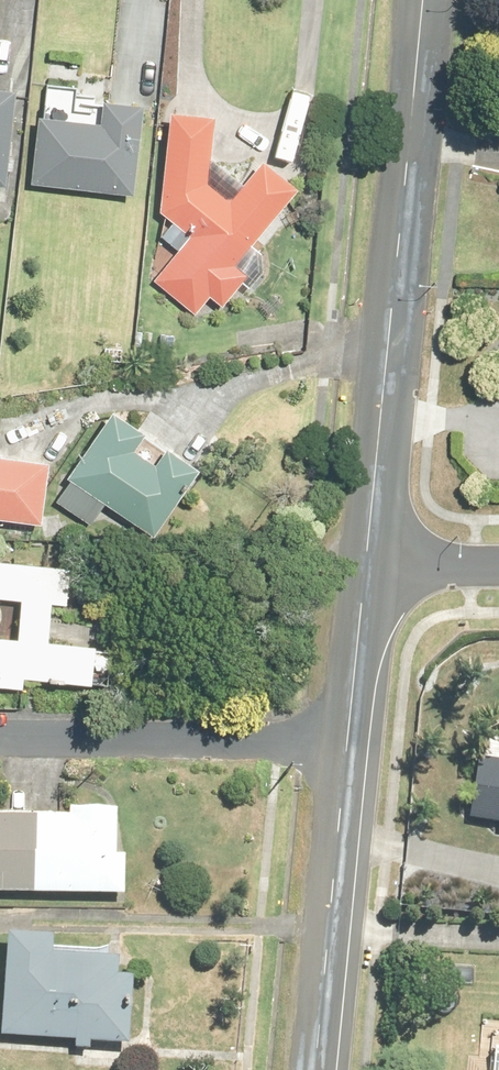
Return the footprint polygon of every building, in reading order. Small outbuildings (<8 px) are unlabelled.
[(491,100),(498,127),(498,97),(491,100)] [(60,145),(0,137),(0,213),(88,225),(99,151),(97,150),(100,136),(62,130),(60,145)] [(128,239),(148,256),(109,303),(156,342),(201,287),(199,285),(258,215),(218,182),(186,220),(166,203),(175,138),(128,131),(113,237),(128,239)] [(149,435),(137,427),(118,412),(70,479),(73,481),(58,501),(93,526),(109,504),(134,522),(146,531),(141,537),(152,544),(204,472),(172,449),(160,466),(139,450),(149,435)] [(0,456),(0,519),(27,523),(46,526),(48,512),(54,464),(0,456)] [(55,612),(56,603),(70,605),(74,568),(0,562),(0,598),(26,601),(23,641),(3,639),(0,659),(0,687),(26,689),(27,678),(96,684),(100,648),(52,644),(55,612)] [(485,758),(480,757),(471,818),(498,822),(498,760),(485,758)] [(116,814),(106,813),(77,813),(77,821),(35,820),(33,894),(128,896),(129,858),(120,858),(120,814),(116,814)] [(35,820),(0,819),(0,894),(33,894),(35,820)] [(56,957),(57,946),(58,939),(11,934),(7,985),(3,1038),(77,1043),(77,1050),(93,1051),(94,1044),(133,1048),(133,1038),(137,979),(122,978),(123,962),(56,957)]
